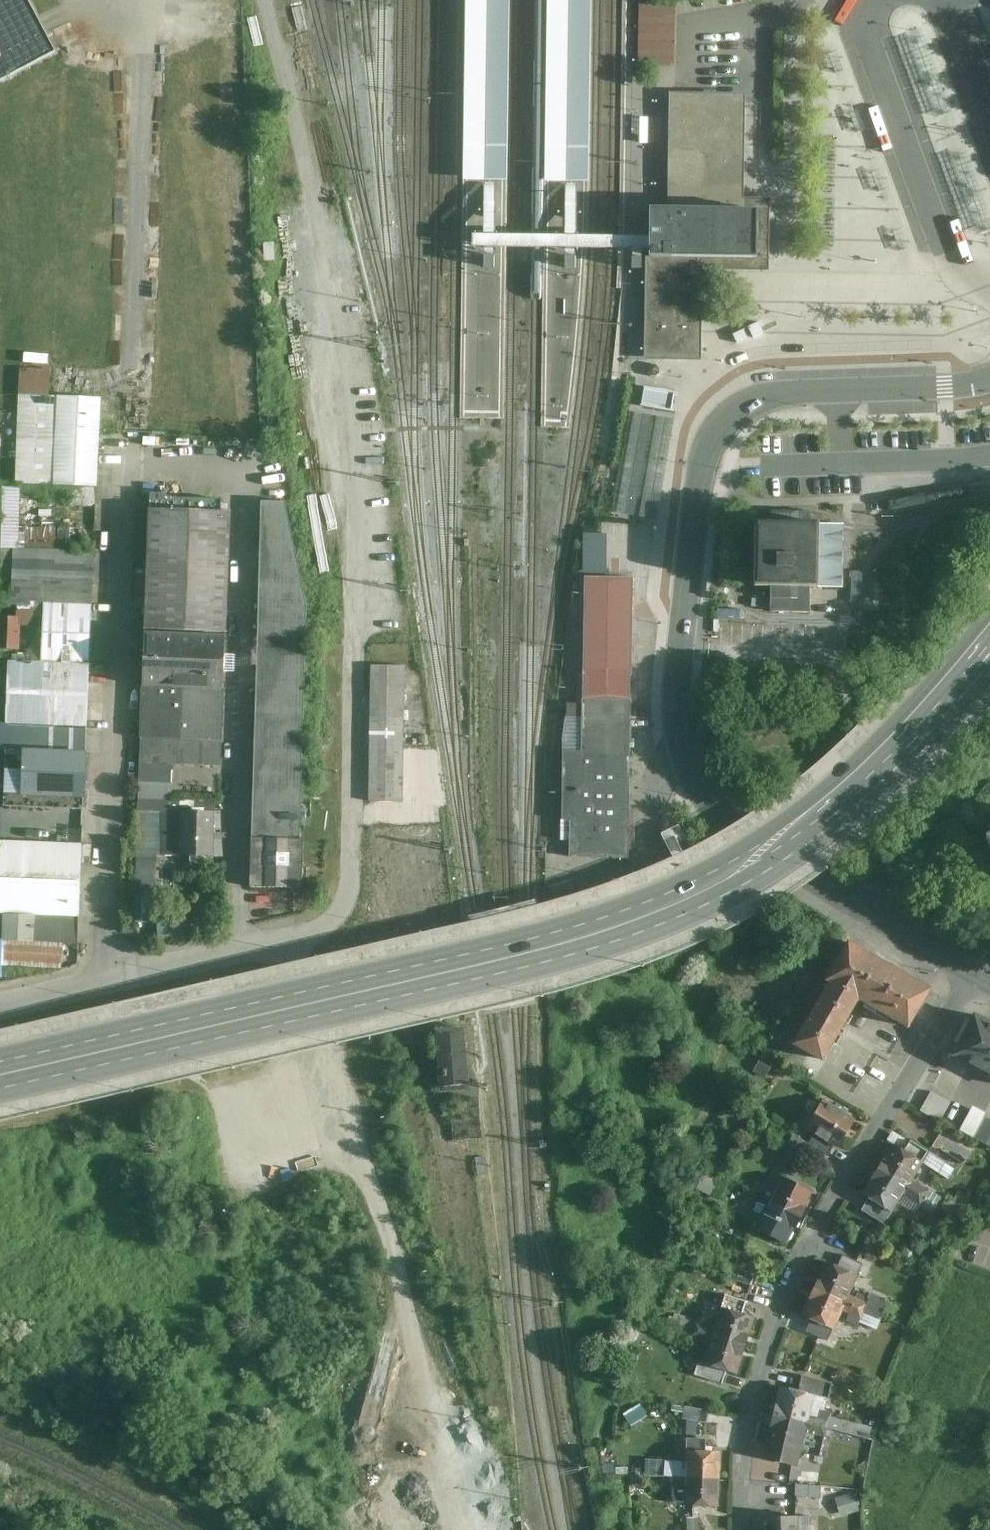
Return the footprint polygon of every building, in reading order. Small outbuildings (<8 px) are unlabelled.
[(56,48),(44,24),(31,0),(0,0),(0,78),(56,48)] [(510,0),(469,0),(468,16),(467,185),(508,186),(510,16),(510,0)] [(594,0),(548,0),(547,15),(546,186),(591,187),(594,15),(594,0)] [(677,69),(677,1),(640,1),(639,69),(677,69)] [(918,29),(907,33),(940,124),(952,120),(918,29)] [(839,54),(832,57),(839,76),(846,74),(839,54)] [(748,91),(672,91),(671,209),(650,209),(650,237),(650,241),(650,247),(650,249),(649,255),(649,266),(649,290),(649,356),(701,356),(701,290),(701,282),(709,274),(710,272),(770,271),(770,201),(748,201),(748,158),(748,91)] [(858,105),(851,108),(858,127),(865,125),(858,105)] [(642,120),(641,147),(650,147),(651,120),(642,120)] [(948,146),(979,229),(989,225),(989,223),(960,142),(948,146)] [(881,170),(875,172),(882,191),(888,189),(881,170)] [(497,185),(485,185),(484,235),(484,239),(474,239),(474,246),(474,253),(485,253),(485,260),(485,273),(490,273),(495,273),(495,261),(495,253),(567,254),(567,262),(566,274),(576,274),(576,262),(576,254),(634,255),(634,263),(633,275),(643,275),(643,263),(643,255),(649,255),(650,249),(650,247),(650,241),(578,240),(578,236),(579,187),(566,187),(565,236),(565,240),(497,239),(497,235),(497,185)] [(902,227),(896,229),(903,248),(910,246),(902,227)] [(653,368),(649,371),(649,376),(652,379),(657,380),(660,376),(661,372),(657,368),(653,368)] [(674,414),(677,396),(645,392),(643,410),(674,414)] [(100,486),(103,398),(19,394),(16,483),(100,486)] [(612,512),(658,521),(678,421),(632,412),(612,512)] [(21,488),(0,488),(0,545),(19,546),(21,488)] [(180,812),(216,811),(217,801),(173,800),(174,766),(226,768),(237,513),(226,513),(226,499),(153,497),(138,897),(142,896),(143,924),(159,924),(159,933),(187,932),(187,919),(160,920),(159,861),(181,860),(180,812)] [(283,501),(260,500),(251,884),(300,886),(302,840),(297,841),(304,598),(283,501)] [(771,511),(771,523),(812,523),(812,519),(812,511),(771,511)] [(771,523),(754,523),(754,586),(756,586),(772,586),(810,586),(816,586),(816,527),(816,523),(812,523),(771,523)] [(822,527),(816,527),(816,586),(821,586),(842,586),(842,558),(842,527),(833,527),(831,527),(829,527),(827,527),(826,527),(822,527)] [(94,602),(96,551),(16,548),(14,598),(94,602)] [(852,598),(862,598),(863,571),(852,571),(852,598)] [(584,576),(583,699),(629,699),(630,577),(584,576)] [(772,605),(772,586),(756,586),(756,592),(756,605),(772,605)] [(810,586),(772,586),(772,605),(772,611),(810,611),(810,591),(810,586)] [(44,662),(91,663),(93,606),(46,605),(44,662)] [(720,605),(719,619),(742,619),(742,606),(729,605),(720,605)] [(21,649),(22,626),(35,626),(36,612),(19,612),(19,618),(0,617),(0,649),(21,649)] [(9,725),(89,729),(92,667),(12,663),(9,725)] [(407,734),(407,667),(370,666),(369,734),(407,734)] [(583,699),(580,699),(580,751),(561,751),(560,818),(573,818),(572,859),(627,859),(629,699),(583,699)] [(29,749),(88,751),(89,730),(30,728),(29,749)] [(407,802),(407,734),(369,734),(369,801),(407,802)] [(86,799),(88,751),(29,749),(27,796),(86,799)] [(224,811),(216,811),(180,812),(181,860),(225,860),(224,811)] [(3,844),(3,944),(65,945),(82,946),(84,843),(3,844)] [(65,945),(3,944),(0,944),(0,981),(4,981),(4,968),(65,970),(65,945)] [(796,1050),(828,1068),(863,1008),(913,1038),(936,996),(853,949),(796,1050)] [(978,1019),(956,1061),(989,1079),(989,1025),(978,1019)] [(464,1036),(437,1037),(441,1099),(453,1099),(454,1142),(483,1140),(479,1086),(466,1087),(464,1036)] [(952,1104),(933,1093),(922,1112),(941,1122),(952,1104)] [(858,1125),(824,1104),(807,1133),(841,1154),(858,1125)] [(973,1111),(962,1131),(989,1146),(989,1121),(973,1111)] [(974,1154),(950,1140),(943,1153),(966,1166),(974,1154)] [(907,1154),(926,1165),(931,1156),(913,1144),(907,1154)] [(915,1183),(926,1165),(907,1154),(894,1146),(878,1172),(926,1200),(931,1193),(915,1183)] [(862,1197),(871,1203),(893,1216),(905,1198),(921,1207),(926,1200),(878,1172),(862,1197)] [(784,1178),(770,1204),(801,1221),(815,1195),(784,1178)] [(977,1202),(961,1192),(956,1200),(972,1210),(977,1202)] [(969,1211),(948,1198),(943,1208),(964,1220),(969,1211)] [(893,1216),(871,1203),(865,1213),(885,1227),(893,1216)] [(770,1204),(756,1228),(787,1246),(801,1221),(770,1204)] [(843,1257),(839,1267),(860,1276),(864,1266),(843,1257)] [(839,1267),(827,1262),(815,1291),(866,1312),(884,1320),(891,1303),(872,1295),(870,1300),(859,1295),(857,1300),(851,1297),(860,1276),(839,1267)] [(755,1273),(734,1266),(730,1277),(751,1284),(755,1273)] [(866,1312),(815,1291),(803,1319),(814,1323),(836,1333),(845,1313),(863,1320),(866,1312)] [(696,1318),(693,1326),(745,1340),(755,1312),(721,1301),(714,1323),(696,1318)] [(836,1333),(814,1323),(809,1335),(831,1344),(836,1333)] [(727,1367),(736,1370),(745,1340),(693,1326),(691,1334),(709,1339),(703,1359),(727,1367)] [(727,1367),(703,1359),(698,1374),(723,1381),(727,1367)] [(803,1373),(799,1387),(816,1391),(830,1394),(833,1380),(803,1373)] [(799,1387),(782,1382),(773,1415),(808,1424),(816,1391),(799,1387)] [(709,1408),(685,1406),(683,1418),(707,1421),(709,1408)] [(808,1424),(773,1415),(765,1450),(799,1459),(808,1424)] [(874,1425),(833,1415),(829,1427),(871,1437),(874,1425)] [(663,1477),(671,1477),(718,1479),(719,1452),(687,1451),(687,1457),(664,1456),(663,1477)] [(686,1502),(685,1504),(717,1505),(718,1479),(671,1477),(671,1502),(686,1502)] [(821,1483),(797,1483),(796,1494),(821,1494),(821,1483)] [(765,1529),(797,1529),(797,1514),(764,1515),(765,1529)]
